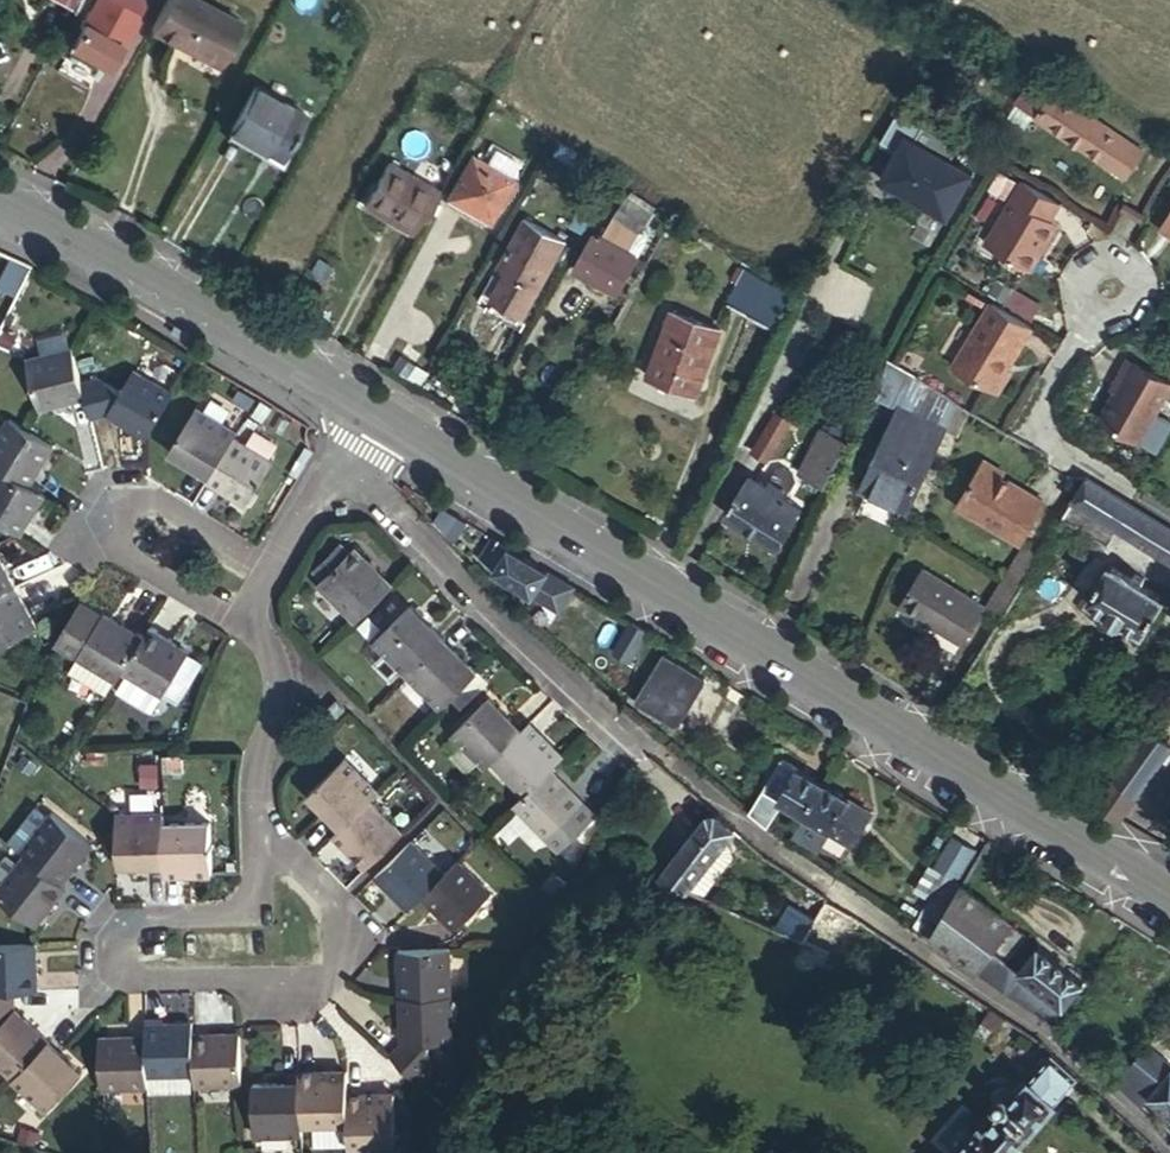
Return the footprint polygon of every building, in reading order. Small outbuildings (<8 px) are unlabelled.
[(86,25),(124,47),(141,19),(139,16),(148,1),(147,0),(100,0),(86,25)] [(199,0),(170,0),(153,31),(218,66),(240,24),(199,0)] [(305,117),(255,88),(230,131),(281,160),(305,117)] [(1142,149),(1050,90),(1035,114),(1127,174),(1142,149)] [(899,129),(875,178),(948,214),(972,165),(899,129)] [(492,220),(506,196),(516,178),(475,155),(450,196),(492,220)] [(412,233),(438,191),(391,163),(366,205),(412,233)] [(1053,198),(1015,175),(979,239),(1016,260),(1025,245),(1033,249),(1051,219),(1043,214),(1053,198)] [(516,178),(506,196),(513,201),(523,182),(516,178)] [(616,213),(641,228),(651,211),(626,195),(616,213)] [(1169,232),(1169,212),(1161,227),(1169,232)] [(648,232),(641,228),(616,213),(603,236),(640,257),(650,238),(648,232)] [(562,239),(520,215),(495,262),(504,267),(491,293),(525,312),(562,239)] [(640,257),(603,236),(597,234),(577,271),(620,294),(640,257)] [(1025,245),(1016,260),(1023,265),(1033,249),(1025,245)] [(727,304),(775,327),(790,294),(744,270),(727,304)] [(1031,324),(989,300),(951,364),(998,391),(1005,378),(1005,369),(1031,324)] [(724,328),(672,311),(651,376),(700,394),(724,328)] [(70,352),(25,362),(38,412),(83,400),(80,389),(70,352)] [(1114,386),(1120,389),(1135,363),(1129,360),(1114,386)] [(1120,389),(1101,420),(1140,441),(1169,388),(1169,383),(1135,363),(1120,389)] [(147,441),(172,397),(132,371),(118,398),(106,417),(147,441)] [(80,389),(83,400),(88,422),(106,417),(118,398),(95,385),(80,389)] [(739,443),(753,452),(777,411),(764,403),(739,443)] [(948,428),(902,406),(864,485),(911,508),(948,428)] [(169,454),(209,479),(233,439),(236,434),(195,410),(169,454)] [(777,411),(753,452),(770,462),(793,422),(777,411)] [(825,422),(822,428),(848,442),(851,437),(825,422)] [(0,438),(0,473),(28,490),(53,449),(9,424),(0,438)] [(818,455),(807,475),(825,485),(848,442),(822,428),(810,450),(818,455)] [(233,439),(209,479),(206,485),(245,509),(272,463),(233,439)] [(799,470),(807,475),(818,455),(810,450),(799,470)] [(959,505),(1021,541),(1046,503),(1003,478),(1006,474),(985,461),(959,505)] [(18,539),(42,499),(28,490),(0,473),(0,528),(18,539)] [(750,477),(728,515),(781,546),(803,508),(750,477)] [(1087,478),(1063,517),(1110,545),(1120,529),(1169,558),(1169,527),(1087,478)] [(405,489),(413,497),(417,490),(408,484),(405,489)] [(446,507),(437,522),(456,542),(468,521),(446,507)] [(549,571),(496,538),(484,558),(499,571),(563,609),(575,588),(548,573),(549,571)] [(1024,544),(1004,576),(1021,587),(1040,554),(1024,544)] [(327,585),(353,561),(343,551),(318,576),(327,585)] [(320,592),(353,625),(392,587),(358,555),(353,561),(327,585),(320,592)] [(13,591),(0,566),(0,598),(13,591)] [(1090,600),(1110,613),(1123,621),(1146,634),(1167,600),(1142,584),(1146,578),(1138,572),(1133,579),(1112,566),(1090,600)] [(983,607),(924,573),(903,607),(962,642),(983,607)] [(1021,587),(1004,576),(985,607),(1002,618),(1021,587)] [(0,598),(0,653),(37,634),(13,591),(0,598)] [(104,618),(83,605),(57,648),(77,661),(104,618)] [(373,645),(406,678),(445,640),(410,606),(373,645)] [(1123,621),(1110,613),(1103,627),(1115,635),(1123,621)] [(122,677),(143,641),(104,618),(77,661),(76,662),(117,685),(122,677)] [(638,666),(649,631),(633,622),(616,653),(638,666)] [(149,632),(143,641),(122,677),(164,700),(189,656),(149,632)] [(445,640),(406,678),(439,711),(478,673),(445,640)] [(709,677),(668,652),(642,696),(682,720),(709,677)] [(484,770),(491,763),(523,731),(487,698),(449,735),(484,770)] [(344,714),(334,704),(323,717),(331,726),(344,714)] [(525,796),(550,772),(563,758),(529,725),(523,731),(491,763),(525,796)] [(1151,730),(1132,758),(1153,773),(1169,748),(1169,744),(1151,730)] [(1132,758),(1098,805),(1120,819),(1153,773),(1132,758)] [(805,814),(824,783),(784,759),(766,790),(778,798),(805,814)] [(153,760),(132,764),(136,787),(157,783),(153,760)] [(306,798),(340,832),(370,802),(375,797),(341,764),(306,798)] [(582,804),(550,772),(525,796),(513,808),(546,840),(582,804)] [(872,812),(824,783),(805,814),(794,834),(819,848),(830,829),(853,843),(872,812)] [(774,808),(778,798),(766,790),(761,800),(774,808)] [(332,839),(366,871),(403,834),(370,802),(340,832),(332,839)] [(582,804),(546,840),(558,852),(594,816),(582,804)] [(164,868),(163,827),(162,817),(115,818),(118,868),(164,868)] [(735,832),(717,817),(709,819),(662,889),(688,904),(735,832)] [(30,862),(60,887),(91,847),(57,819),(25,859),(30,862)] [(165,878),(211,876),(212,876),(209,825),(163,827),(164,868),(165,878)] [(982,853),(952,835),(934,866),(964,884),(982,853)] [(412,843),(374,880),(406,913),(424,897),(445,876),(412,843)] [(445,876),(424,897),(456,928),(493,891),(461,860),(445,876)] [(60,887),(30,862),(0,902),(0,904),(33,931),(65,890),(60,887)] [(964,884),(934,866),(919,891),(934,900),(917,928),(931,938),(932,939),(963,887),(964,884)] [(963,887),(932,939),(1004,989),(1049,1020),(1060,1002),(1065,1005),(1082,981),(1038,947),(1014,980),(990,963),(998,950),(1008,957),(1023,935),(963,887)] [(855,919),(830,903),(804,951),(832,962),(855,919)] [(34,946),(0,949),(0,997),(13,997),(36,994),(34,946)] [(452,998),(450,951),(396,952),(399,998),(452,998)] [(13,997),(0,997),(0,1028),(14,1012),(13,997)] [(452,998),(399,998),(401,1042),(431,1040),(453,1039),(452,998)] [(1009,1022),(993,1011),(985,1027),(1000,1037),(1009,1022)] [(12,1083),(48,1043),(14,1012),(0,1028),(0,1072),(12,1083)] [(145,1027),(147,1039),(148,1081),(196,1079),(195,1037),(194,1025),(145,1027)] [(241,1090),(240,1035),(195,1037),(196,1079),(196,1091),(241,1090)] [(100,1041),(101,1095),(148,1093),(148,1081),(147,1039),(100,1041)] [(389,1059),(417,1085),(432,1069),(431,1040),(401,1042),(389,1059)] [(48,1043),(12,1083),(50,1118),(85,1077),(48,1043)] [(1124,1079),(1150,1099),(1169,1074),(1169,1067),(1146,1049),(1124,1079)] [(1056,1056),(1016,1102),(1013,1097),(1010,1094),(1006,1095),(1003,1097),(1001,1099),(1001,1102),(1002,1106),(958,1152),(1016,1152),(1013,1150),(1080,1078),(1056,1056)] [(348,1126),(347,1098),(345,1074),(300,1076),(300,1085),(301,1128),(348,1126)] [(1169,1115),(1169,1074),(1150,1099),(1169,1115)] [(301,1128),(300,1085),(253,1087),(255,1140),(301,1138),(301,1128)] [(393,1096),(347,1098),(348,1126),(348,1151),(396,1149),(393,1096)]
